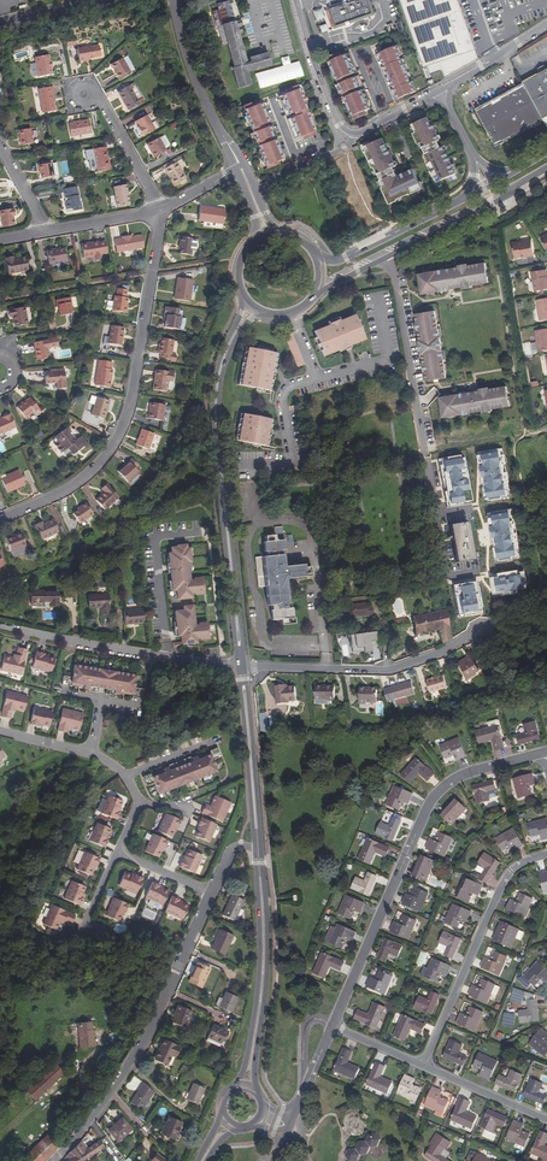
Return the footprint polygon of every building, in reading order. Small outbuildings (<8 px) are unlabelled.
[(333,7),(340,26),(369,16),(368,15),(373,14),(369,0),(355,0),(333,7)] [(410,28),(462,10),(459,0),(401,0),(410,28)] [(218,10),(213,12),(217,27),(218,26),(223,45),(227,44),(234,68),(232,68),(238,89),(250,85),(247,72),(271,66),(268,53),(249,58),(251,63),(246,64),(238,34),(243,33),(239,21),(235,22),(229,1),(217,4),(218,10)] [(313,10),(317,20),(326,16),(322,6),(313,10)] [(424,68),(476,50),(471,34),(468,26),(462,10),(410,28),(424,68)] [(404,31),(404,30),(401,22),(396,24),(399,33),(404,31)] [(85,61),(85,60),(88,59),(94,58),(94,57),(101,56),(100,49),(93,50),(92,46),(77,49),(79,62),(85,61)] [(383,63),(401,55),(396,46),(379,53),(383,63)] [(355,73),(358,72),(349,52),(347,53),(355,73)] [(355,73),(347,53),(330,61),(333,69),(332,69),(335,75),(335,74),(338,80),(355,73)] [(52,75),(51,68),(50,62),(49,55),(35,58),(38,77),(52,75)] [(117,73),(116,73),(119,79),(130,72),(123,58),(111,64),(114,69),(115,69),(117,73)] [(401,59),(384,66),(392,85),(409,78),(401,59)] [(384,66),(381,68),(389,87),(392,85),(384,66)] [(523,82),(524,83),(543,119),(546,117),(546,69),(540,73),(523,82)] [(342,94),(360,86),(356,76),(338,84),(342,94)] [(416,91),(412,81),(394,89),(398,99),(395,100),(397,104),(404,100),(402,97),(416,91)] [(544,121),(543,119),(524,83),(508,92),(500,96),(476,109),(496,146),(544,121)] [(132,89),(133,89),(131,85),(117,92),(128,110),(140,104),(132,89)] [(54,102),(52,95),(54,95),(52,87),(38,89),(43,113),(55,111),(54,102)] [(373,107),(365,88),(362,89),(370,108),(373,107)] [(298,89),(281,96),(288,115),(305,108),(304,105),(305,105),(300,92),(299,92),(298,89)] [(362,89),(345,97),(347,102),(347,103),(350,110),(351,110),(353,116),(365,111),(370,108),(362,89)] [(281,96),(278,97),(285,116),(288,115),(281,96)] [(271,122),(263,102),(260,103),(268,123),(271,122)] [(268,123),(260,103),(243,110),(245,113),(244,114),(249,126),(251,129),(268,123)] [(308,111),(290,118),(297,138),(302,136),(316,131),(314,125),(311,117),(310,117),(308,111)] [(355,119),(366,114),(365,111),(353,116),(355,119)] [(154,130),(146,115),(136,121),(139,126),(137,127),(142,136),(154,130)] [(428,115),(413,124),(418,132),(415,133),(421,143),(422,143),(424,147),(427,146),(430,152),(428,153),(432,159),(431,160),(439,175),(441,174),(444,179),(461,169),(455,158),(450,148),(449,149),(446,143),(444,144),(441,138),(442,137),(438,131),(440,130),(435,122),(432,123),(428,115)] [(290,118),(287,120),(294,139),(297,138),(290,118)] [(89,120),(69,124),(71,136),(91,133),(89,120)] [(285,158),(272,125),(269,126),(273,136),(274,140),(282,159),(285,158)] [(273,136),(269,126),(251,133),(255,143),(273,136)] [(30,129),(19,131),(21,145),(33,143),(30,129)] [(316,131),(302,136),(304,140),(317,134),(316,131)] [(383,136),(365,147),(368,152),(367,152),(375,167),(376,166),(380,173),(382,172),(385,178),(383,178),(387,185),(386,186),(395,201),(404,195),(404,194),(415,188),(415,189),(426,182),(416,164),(401,172),(397,164),(399,163),(395,156),(396,156),(390,147),(383,136)] [(164,148),(159,138),(159,137),(148,143),(152,151),(151,152),(154,157),(166,151),(164,148)] [(282,159),(274,140),(257,146),(259,150),(258,150),(263,163),(263,162),(265,166),(277,161),(282,159)] [(107,157),(105,147),(103,147),(97,149),(93,149),(94,154),(92,154),(86,155),(86,161),(89,161),(90,170),(97,169),(98,174),(110,171),(109,166),(110,166),(109,160),(108,160),(107,157)] [(266,169),(278,165),(277,161),(265,166),(266,169)] [(181,172),(176,162),(164,169),(170,178),(174,187),(181,184),(180,182),(185,179),(181,172)] [(41,170),(41,174),(42,178),(54,176),(51,163),(38,165),(39,170),(41,170)] [(126,185),(114,187),(117,207),(129,205),(126,185)] [(66,209),(72,209),(72,211),(81,210),(80,202),(79,202),(76,187),(58,190),(59,199),(64,198),(66,209)] [(218,210),(200,208),(198,221),(223,224),(225,210),(219,209),(218,210)] [(3,226),(3,227),(15,225),(13,216),(15,216),(14,209),(12,209),(0,211),(0,212),(3,226)] [(132,237),(128,237),(128,236),(122,237),(122,238),(114,240),(117,252),(144,248),(142,235),(132,237)] [(191,238),(181,237),(179,246),(181,246),(181,249),(180,254),(191,255),(191,250),(189,250),(191,238)] [(512,244),(515,259),(522,258),(527,257),(527,258),(535,256),(532,240),(512,244)] [(94,256),(95,258),(100,257),(100,254),(107,253),(105,241),(98,242),(81,245),(84,258),(94,256)] [(56,249),(47,250),(49,263),(66,260),(64,249),(57,250),(56,249)] [(13,258),(6,260),(8,274),(28,270),(26,258),(14,260),(13,258)] [(451,290),(453,290),(462,288),(463,292),(472,290),(472,287),(489,284),(488,277),(487,269),(486,263),(468,267),(468,264),(458,266),(459,268),(436,273),(436,272),(418,275),(419,282),(421,289),(422,296),(440,293),(440,292),(451,290)] [(266,265),(260,269),(267,280),(273,276),(266,265)] [(546,269),(531,272),(535,291),(546,289),(546,269)] [(193,280),(178,278),(174,299),(189,302),(193,280)] [(112,310),(120,312),(126,313),(127,309),(126,309),(128,298),(126,298),(127,290),(118,288),(116,296),(114,296),(113,302),(112,310)] [(57,305),(58,305),(59,309),(60,316),(72,314),(71,308),(70,303),(71,302),(70,297),(56,300),(57,305)] [(537,300),(541,321),(546,320),(546,299),(537,300)] [(24,307),(8,310),(9,317),(13,316),(15,326),(27,324),(24,307)] [(166,321),(164,327),(179,330),(181,318),(178,317),(179,310),(167,307),(165,309),(165,314),(166,316),(166,321)] [(426,374),(428,383),(434,382),(433,379),(440,378),(441,381),(447,380),(445,370),(442,353),(443,353),(441,339),(440,339),(437,322),(436,322),(434,313),(429,314),(429,317),(422,318),(422,315),(416,316),(417,325),(420,343),(419,343),(421,357),(422,357),(425,375),(426,374)] [(338,348),(339,350),(350,346),(349,344),(359,340),(360,342),(365,340),(363,334),(358,321),(355,315),(349,317),(350,320),(341,323),(340,321),(329,325),(330,328),(321,331),(320,329),(314,331),(317,337),(322,350),(324,356),(330,354),(330,352),(338,348)] [(122,337),(123,328),(111,326),(110,332),(108,343),(121,345),(122,337)] [(546,351),(546,330),(535,332),(539,353),(546,351)] [(285,336),(297,368),(305,365),(292,333),(285,336)] [(160,347),(159,347),(158,353),(161,354),(160,358),(175,361),(176,356),(172,355),(174,341),(162,338),(161,344),(160,347)] [(37,352),(35,352),(37,360),(50,358),(48,345),(49,345),(48,340),(34,343),(35,348),(36,348),(37,352)] [(269,391),(272,375),(273,369),(276,354),(272,353),(263,351),(249,348),(248,348),(245,364),(244,369),(241,385),(256,388),(264,390),(269,391)] [(109,381),(110,376),(111,376),(112,370),(111,369),(112,362),(99,360),(95,385),(109,388),(111,381),(109,381)] [(50,372),(45,373),(45,384),(56,383),(56,389),(66,388),(64,368),(49,370),(50,372)] [(156,379),(154,390),(167,392),(168,381),(173,382),(174,373),(156,370),(154,379),(156,379)] [(510,401),(509,393),(508,388),(490,391),(489,388),(479,390),(480,393),(477,393),(459,397),(459,396),(441,399),(442,406),(443,413),(444,420),(462,417),(462,416),(485,412),(485,416),(494,415),(493,410),(511,407),(510,401)] [(34,411),(34,412),(39,409),(29,397),(24,402),(22,404),(21,404),(17,407),(26,419),(29,416),(30,414),(34,411)] [(106,413),(105,412),(107,407),(109,401),(97,397),(91,415),(104,419),(106,413)] [(151,408),(150,419),(162,421),(165,405),(151,403),(150,408),(151,408)] [(3,418),(1,419),(0,420),(0,434),(16,427),(10,414),(3,417),(3,418)] [(266,446),(268,436),(269,430),(271,420),(271,419),(244,414),(243,414),(241,424),(240,430),(238,441),(266,447),(266,446)] [(75,420),(71,418),(67,421),(68,426),(75,420)] [(66,458),(71,454),(72,455),(74,457),(78,453),(76,452),(86,444),(81,437),(80,437),(77,434),(79,433),(75,429),(70,432),(66,427),(64,429),(63,430),(54,437),(52,438),(56,443),(54,445),(60,453),(62,452),(66,458)] [(52,435),(54,437),(63,430),(62,428),(52,435)] [(154,434),(142,429),(136,445),(148,449),(154,434)] [(510,497),(501,448),(476,452),(486,501),(510,497)] [(439,457),(446,508),(471,504),(464,456),(457,457),(457,454),(439,457)] [(126,465),(119,472),(127,482),(138,473),(135,468),(138,466),(131,458),(125,464),(126,465)] [(126,465),(125,464),(117,471),(119,472),(126,465)] [(14,489),(14,488),(24,483),(18,470),(6,476),(7,478),(1,480),(7,493),(14,489)] [(118,497),(107,485),(102,490),(105,493),(96,501),(104,510),(118,497)] [(81,507),(82,508),(78,510),(73,514),(80,524),(93,514),(86,503),(81,507)] [(471,507),(450,508),(451,518),(471,516),(471,507)] [(483,558),(486,575),(513,570),(510,553),(508,554),(502,516),(450,525),(456,563),(483,558)] [(42,539),(51,535),(58,532),(52,520),(42,524),(42,523),(36,525),(42,539)] [(312,576),(311,567),(305,568),(305,564),(285,567),(284,554),(282,555),(282,550),(286,550),(285,540),(284,540),(282,526),(274,527),(275,535),(265,536),(266,542),(264,542),(265,552),(267,552),(267,556),(263,557),(265,576),(258,577),(259,587),(266,586),(268,606),(272,606),(273,610),(271,610),(272,620),(281,619),(282,625),(295,624),(294,618),(293,618),(292,608),(288,608),(287,604),(289,604),(287,579),(306,578),(306,577),(312,576)] [(16,536),(12,538),(11,536),(6,539),(11,552),(26,546),(21,534),(16,536)] [(177,599),(191,598),(191,593),(195,593),(195,594),(203,594),(202,578),(193,579),(193,580),(189,581),(188,569),(188,562),(190,562),(191,562),(190,555),(189,548),(186,548),(186,544),(177,545),(177,547),(171,547),(171,552),(168,553),(169,559),(170,566),(167,566),(168,573),(170,573),(171,580),(169,581),(169,583),(171,583),(172,590),(174,590),(176,590),(176,598),(177,599)] [(31,590),(31,606),(37,606),(37,602),(44,602),(50,602),(50,606),(58,606),(58,593),(46,593),(44,593),(44,590),(31,590)] [(102,614),(110,613),(108,595),(88,596),(89,607),(101,607),(102,614)] [(365,615),(371,614),(370,605),(364,606),(364,602),(348,604),(351,617),(365,614),(365,615)] [(184,644),(196,643),(195,638),(199,637),(200,639),(208,638),(206,623),(198,624),(198,626),(194,626),(193,613),(191,613),(190,607),(183,608),(184,612),(175,613),(176,623),(176,628),(174,628),(175,636),(181,635),(181,641),(172,642),(172,648),(185,647),(184,644)] [(126,624),(143,623),(142,609),(125,611),(126,624)] [(43,611),(43,619),(57,619),(57,610),(43,611)] [(442,645),(452,639),(447,610),(413,617),(416,634),(439,629),(442,645)] [(407,618),(390,621),(391,627),(408,624),(407,618)] [(383,629),(391,627),(390,621),(390,619),(382,621),(383,629)] [(377,645),(375,632),(350,635),(352,653),(364,652),(364,653),(370,652),(369,646),(377,645)] [(21,676),(28,650),(18,648),(15,659),(4,656),(1,671),(21,676)] [(44,654),(36,652),(32,668),(51,673),(55,658),(44,655),(44,654)] [(459,662),(460,664),(472,657),(470,654),(459,662)] [(480,670),(472,657),(460,664),(468,677),(476,672),(480,670)] [(476,672),(468,677),(460,664),(458,665),(467,681),(477,674),(476,672)] [(134,688),(136,675),(74,665),(72,677),(63,676),(61,685),(71,687),(71,683),(84,685),(83,689),(88,690),(89,691),(97,693),(98,687),(105,689),(105,694),(112,695),(114,694),(119,695),(119,691),(132,693),(131,697),(141,698),(142,689),(134,688)] [(430,692),(447,688),(443,675),(427,680),(430,692)] [(407,703),(406,697),(415,694),(411,681),(393,687),(396,700),(397,706),(407,703)] [(283,687),(283,686),(275,686),(277,704),(289,703),(289,701),(296,701),(295,686),(288,687),(283,687)] [(316,699),(335,700),(335,686),(316,686),(316,699)] [(371,689),(360,689),(360,704),(367,704),(367,702),(377,702),(377,688),(371,688),(371,689)] [(24,711),(28,697),(7,692),(1,717),(11,719),(12,711),(13,708),(16,709),(24,711)] [(53,712),(34,707),(30,724),(38,726),(39,724),(49,727),(53,712)] [(74,711),(63,708),(58,730),(65,732),(67,732),(69,727),(72,728),(80,730),(83,716),(73,713),(74,711)] [(267,713),(259,713),(261,732),(264,732),(266,732),(267,732),(269,731),(267,713)] [(526,734),(517,736),(520,744),(524,743),(524,742),(540,737),(535,721),(524,724),(526,734)] [(492,740),(495,751),(504,749),(498,725),(476,731),(480,743),(492,740)] [(450,756),(455,754),(457,760),(467,756),(459,737),(440,746),(445,757),(449,755),(450,756)] [(155,783),(146,786),(150,795),(158,792),(162,803),(221,781),(217,770),(225,766),(222,757),(213,761),(214,764),(202,769),(201,765),(196,767),(194,767),(187,769),(189,774),(182,777),(180,772),(173,774),(172,777),(167,778),(169,782),(157,786),(155,783)] [(427,781),(433,774),(416,759),(401,775),(411,783),(419,774),(427,781)] [(532,774),(513,779),(518,799),(529,796),(528,791),(530,791),(529,786),(534,784),(532,774)] [(488,783),(488,784),(473,789),(477,805),(488,801),(486,792),(495,790),(493,781),(488,783)] [(413,793),(394,785),(386,803),(397,808),(399,804),(401,805),(403,800),(409,802),(413,793)] [(109,796),(101,813),(117,820),(120,813),(118,812),(123,802),(109,796)] [(205,806),(201,813),(223,822),(227,812),(225,811),(229,802),(215,796),(212,804),(211,807),(206,805),(205,807),(205,806)] [(444,814),(446,815),(455,804),(454,803),(444,814)] [(455,804),(446,815),(444,814),(439,820),(450,829),(464,812),(455,804)] [(165,814),(157,832),(172,838),(176,828),(178,828),(181,821),(165,814)] [(530,835),(534,833),(535,835),(540,833),(542,839),(546,837),(546,821),(546,817),(526,823),(530,835)] [(209,843),(217,825),(201,818),(198,826),(199,826),(195,837),(209,843)] [(401,821),(392,818),(389,826),(380,822),(376,834),(391,840),(397,826),(398,827),(401,821)] [(89,841),(105,848),(108,840),(106,840),(111,829),(97,823),(89,841)] [(501,850),(505,848),(506,849),(510,847),(514,851),(523,846),(512,829),(495,840),(501,850)] [(165,849),(168,841),(152,834),(144,852),(159,858),(163,848),(165,849)] [(426,849),(444,857),(452,839),(441,834),(439,838),(438,837),(436,842),(430,840),(426,849)] [(386,856),(390,847),(368,838),(359,858),(371,863),(376,851),(386,856)] [(179,867),(195,874),(202,856),(188,850),(184,860),(182,859),(179,867)] [(76,870),(91,876),(95,866),(97,867),(100,859),(84,852),(76,870)] [(499,861),(485,853),(479,862),(487,868),(482,875),(489,880),(492,876),(490,875),(499,861)] [(423,857),(417,869),(415,869),(412,876),(425,881),(434,862),(423,857)] [(499,861),(490,875),(492,876),(501,862),(499,861)] [(125,872),(119,886),(136,894),(143,878),(136,875),(135,877),(125,872)] [(377,877),(368,873),(365,881),(356,878),(351,889),(367,896),(373,881),(375,881),(377,877)] [(538,875),(543,894),(546,893),(546,873),(538,875)] [(483,886),(465,878),(457,896),(468,901),(470,897),(472,898),(474,893),(479,895),(483,886)] [(64,899),(80,906),(83,898),(81,897),(86,887),(72,881),(64,899)] [(375,881),(373,881),(367,896),(368,896),(375,881)] [(160,885),(152,882),(145,898),(163,906),(169,891),(159,887),(160,885)] [(411,896),(406,894),(402,904),(420,911),(428,893),(417,888),(415,892),(413,892),(411,896)] [(516,901),(511,898),(507,908),(525,916),(533,898),(522,893),(520,896),(519,896),(516,901)] [(223,915),(235,921),(244,900),(232,894),(223,915)] [(364,903),(346,895),(338,913),(349,918),(351,914),(353,915),(355,910),(360,912),(364,903)] [(172,897),(166,911),(183,918),(189,906),(179,901),(179,900),(172,897)] [(129,905),(113,898),(105,916),(119,922),(124,912),(125,912),(129,905)] [(75,915),(51,905),(43,924),(57,930),(61,920),(71,924),(75,915)] [(472,912),(453,905),(445,923),(456,928),(458,924),(460,925),(462,920),(467,922),(472,912)] [(26,923),(31,916),(26,913),(21,919),(26,923)] [(399,925),(394,923),(389,932),(408,940),(416,922),(405,917),(403,921),(401,920),(399,925)] [(356,932),(338,924),(329,943),(341,947),(342,944),(344,944),(346,939),(352,942),(356,932)] [(519,929),(509,924),(507,928),(505,927),(503,932),(497,930),(493,939),(511,947),(519,929)] [(212,949),(225,955),(233,936),(220,930),(212,949)] [(460,939),(444,932),(440,943),(448,947),(445,955),(453,959),(455,954),(453,954),(460,939)] [(389,953),(382,950),(387,939),(385,938),(379,954),(387,957),(389,953)] [(402,946),(387,939),(382,950),(389,953),(397,957),(402,946)] [(460,939),(453,954),(455,954),(461,939),(460,939)] [(507,957),(496,952),(494,956),(493,955),(491,960),(485,958),(481,967),(499,975),(507,957)] [(340,971),(344,962),(322,953),(314,973),(325,978),(330,966),(340,971)] [(451,967),(432,958),(424,977),(435,982),(437,978),(439,979),(441,974),(446,976),(451,967)] [(191,978),(201,982),(204,984),(209,972),(205,971),(207,967),(197,962),(192,973),(193,974),(191,978)] [(537,963),(524,979),(533,987),(536,983),(538,984),(541,980),(546,984),(546,983),(546,972),(537,963)] [(376,980),(370,978),(366,987),(384,995),(392,977),(381,972),(379,976),(378,975),(376,980)] [(199,987),(201,982),(191,978),(189,982),(199,987)] [(479,987),(473,985),(469,994),(487,1003),(491,993),(495,984),(484,979),(483,983),(481,982),(479,987)] [(499,986),(495,984),(491,993),(496,995),(499,986)] [(428,1000),(419,996),(414,1007),(430,1014),(436,999),(438,999),(440,995),(432,991),(428,1000)] [(222,1000),(220,1006),(219,1007),(231,1012),(238,997),(226,992),(222,1000)] [(358,1010),(354,1019),(376,1028),(385,1008),(374,1003),(368,1015),(358,1010)] [(172,1022),(186,1028),(191,1017),(190,1016),(192,1011),(178,1005),(173,1016),(174,1017),(172,1022)] [(539,1022),(536,1006),(527,1007),(528,1012),(536,1011),(538,1022),(539,1022)] [(467,1016),(461,1013),(457,1023),(475,1031),(483,1012),(472,1007),(470,1012),(468,1011),(467,1016)] [(528,1012),(519,1013),(521,1025),(538,1022),(536,1011),(528,1012)] [(403,1015),(394,1036),(406,1041),(411,1029),(421,1034),(425,1025),(403,1015)] [(78,1024),(80,1047),(94,1046),(92,1022),(78,1024)] [(228,1033),(222,1030),(223,1029),(213,1025),(207,1037),(221,1043),(224,1038),(226,1039),(228,1033)] [(541,1029),(529,1044),(544,1056),(546,1053),(546,1041),(546,1040),(546,1038),(546,1033),(541,1029)] [(220,1046),(221,1043),(207,1037),(206,1040),(220,1046)] [(176,1057),(180,1047),(164,1040),(155,1059),(168,1065),(172,1055),(176,1057)] [(444,1056),(459,1063),(458,1064),(463,1066),(467,1058),(458,1054),(462,1045),(451,1041),(444,1056)] [(348,1063),(352,1053),(344,1049),(335,1071),(355,1080),(360,1068),(348,1063)] [(478,1068),(483,1070),(481,1076),(490,1080),(498,1062),(480,1054),(475,1065),(479,1067),(478,1068)] [(20,1095),(30,1106),(65,1074),(54,1062),(19,1094),(20,1095)] [(380,1077),(385,1067),(376,1063),(367,1085),(387,1094),(392,1082),(380,1077)] [(510,1070),(506,1079),(504,1085),(514,1090),(521,1075),(510,1070)] [(414,1079),(405,1075),(397,1093),(415,1102),(420,1090),(416,1089),(417,1087),(412,1085),(414,1079)] [(494,1083),(499,1085),(502,1077),(498,1075),(494,1083)] [(514,1091),(514,1090),(504,1085),(506,1079),(502,1077),(499,1085),(514,1091)] [(524,1094),(539,1101),(538,1102),(543,1104),(546,1096),(538,1092),(542,1084),(531,1079),(524,1094)] [(139,1092),(134,1100),(132,1099),(130,1103),(142,1110),(154,1092),(144,1082),(138,1091),(139,1092)] [(186,1099),(198,1104),(205,1088),(193,1083),(186,1099)] [(443,1092),(433,1087),(425,1106),(443,1114),(448,1103),(445,1101),(445,1099),(440,1097),(443,1092)] [(461,1098),(451,1120),(471,1129),(476,1117),(464,1112),(469,1102),(461,1098)] [(488,1111),(503,1118),(503,1117),(489,1110),(488,1111)] [(503,1117),(503,1118),(488,1111),(481,1127),(492,1132),(496,1123),(504,1127),(508,1119),(503,1117)] [(161,1134),(175,1140),(182,1123),(169,1117),(161,1134)] [(108,1130),(118,1141),(132,1129),(122,1118),(108,1130)] [(524,1126),(515,1122),(507,1140),(517,1144),(525,1148),(530,1137),(527,1135),(527,1134),(522,1131),(524,1126)] [(484,1137),(494,1140),(495,1135),(489,1133),(489,1132),(486,1131),(484,1137)] [(378,1132),(371,1133),(368,1140),(361,1141),(358,1147),(351,1148),(348,1155),(352,1160),(360,1160),(363,1153),(369,1152),(372,1146),(380,1145),(382,1139),(378,1132)] [(546,1140),(546,1136),(540,1133),(530,1154),(546,1160),(546,1148),(544,1146),(546,1140)] [(22,1160),(44,1160),(59,1146),(47,1134),(21,1160),(22,1160)] [(87,1148),(81,1141),(76,1146),(86,1160),(104,1147),(99,1140),(87,1148)] [(436,1160),(448,1160),(449,1160),(441,1155),(446,1148),(437,1141),(427,1155),(436,1160)] [(86,1160),(76,1146),(71,1152),(76,1160),(84,1160),(86,1160)] [(71,1152),(67,1156),(69,1160),(68,1160),(76,1160),(71,1152)] [(474,1153),(470,1160),(492,1160),(474,1153)]
